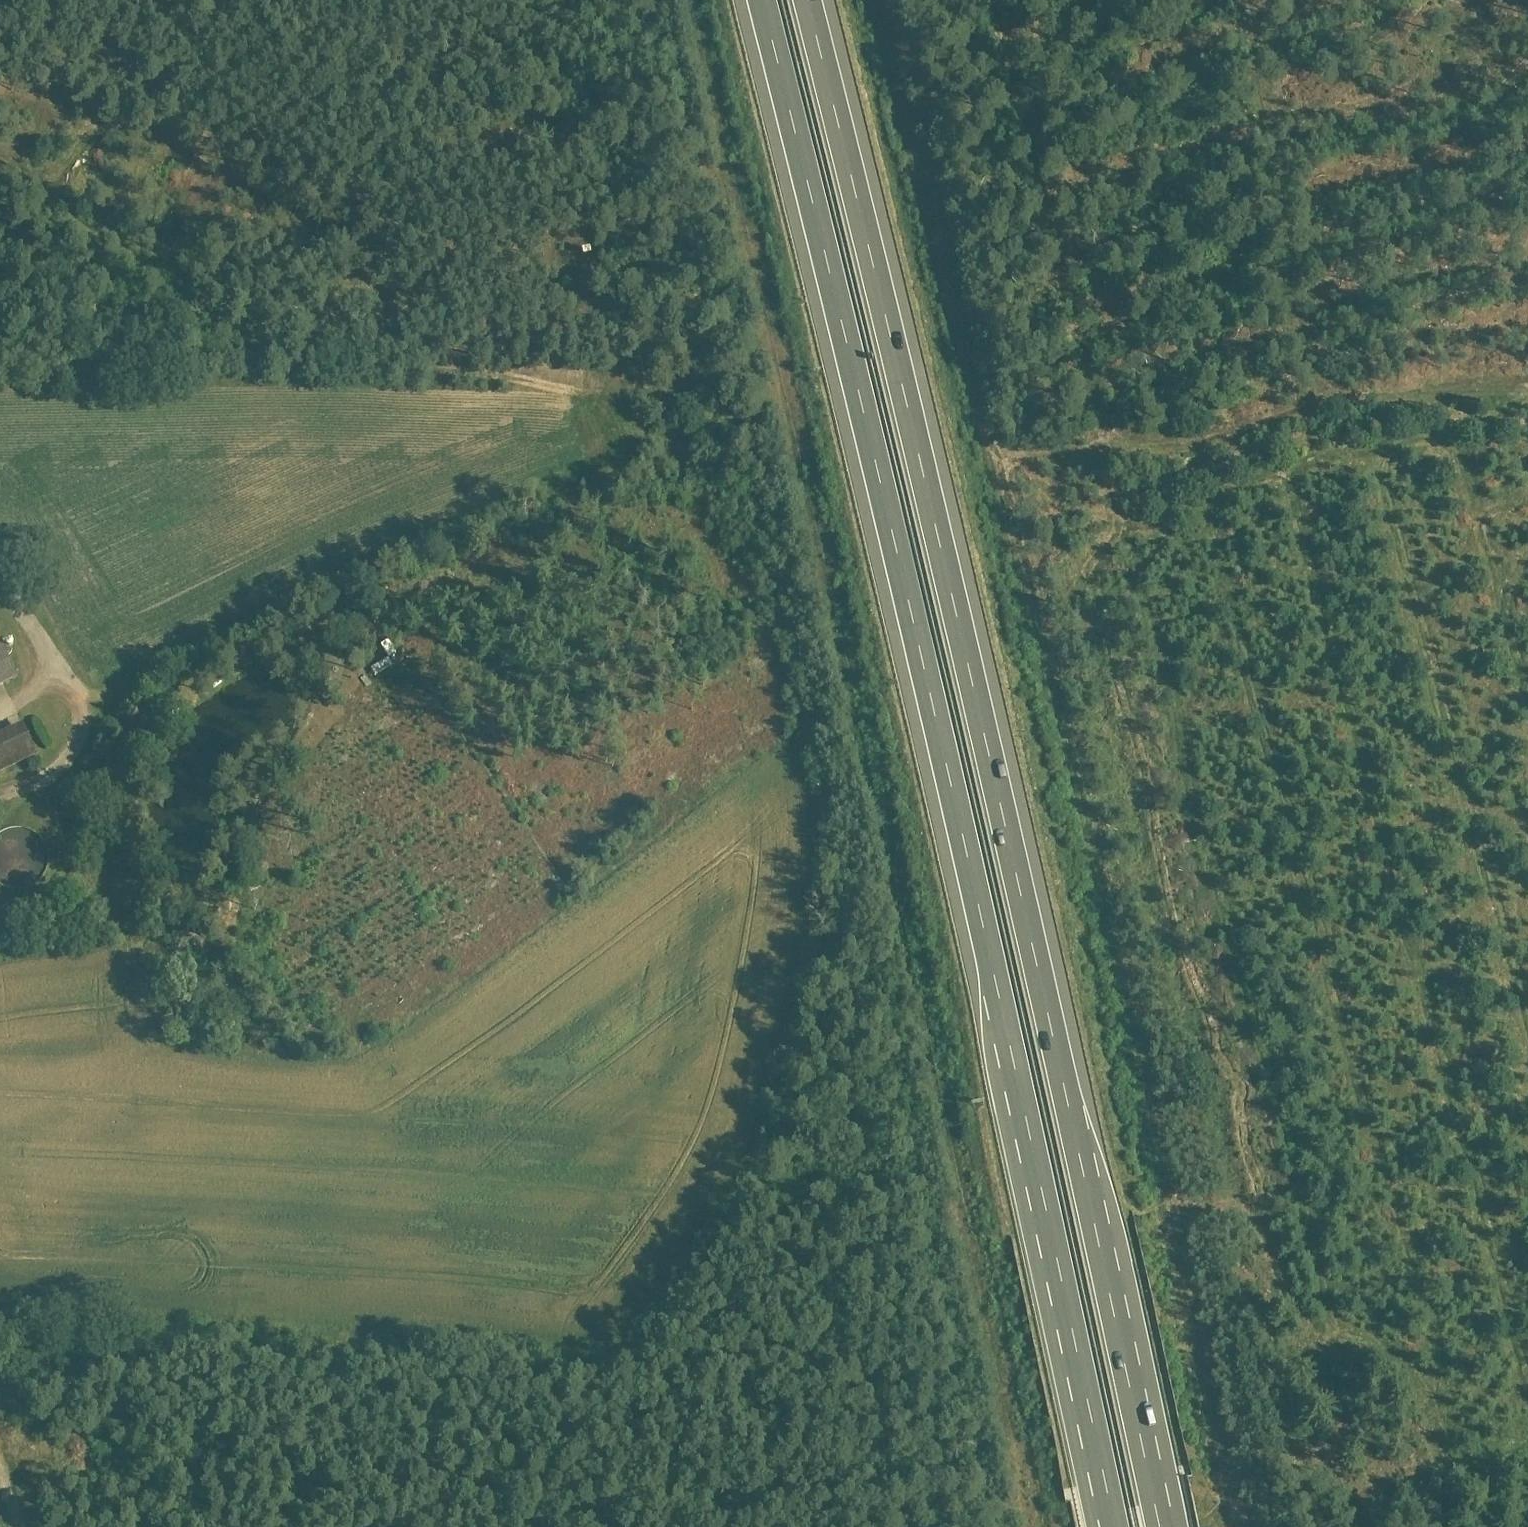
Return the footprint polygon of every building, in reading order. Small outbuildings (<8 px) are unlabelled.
[(371,616),(353,621),(357,632),(374,627),(371,616)] [(21,681),(5,647),(0,650),(0,691),(21,681)] [(41,759),(27,729),(0,742),(0,778),(41,759)]
